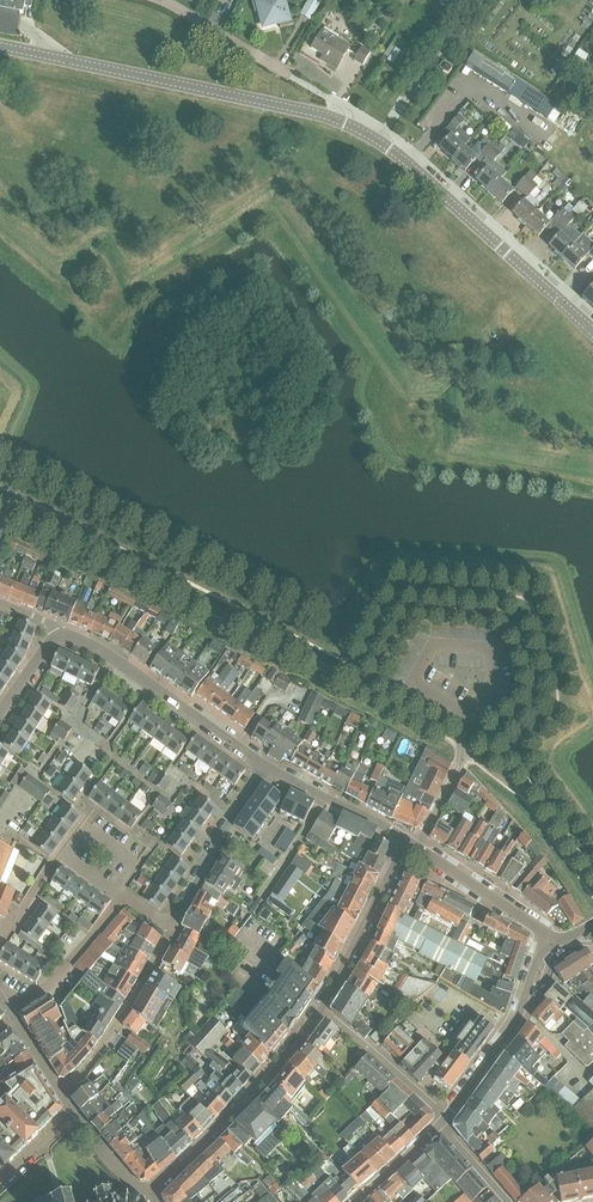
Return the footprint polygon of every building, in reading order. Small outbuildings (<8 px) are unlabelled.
[(20,14),(23,14),(25,7),(31,8),(33,0),(0,0),(0,9),(20,14)] [(252,3),(255,12),(260,11),(264,25),(278,21),(280,28),(280,29),(291,27),(284,0),(251,0),(252,3)] [(301,16),(310,22),(320,5),(312,0),(310,0),(301,16)] [(14,40),(20,14),(0,9),(0,37),(14,40)] [(338,35),(324,27),(312,47),(324,54),(321,59),(336,68),(350,46),(336,38),(338,35)] [(589,60),(592,53),(580,48),(577,56),(589,60)] [(352,61),(360,66),(368,54),(359,49),(352,61)] [(396,50),(387,62),(393,66),(401,54),(396,50)] [(507,94),(516,80),(475,53),(466,67),(507,94)] [(578,60),(571,71),(578,76),(585,65),(578,60)] [(442,64),(441,67),(440,66),(440,67),(439,68),(443,72),(448,74),(452,69),(448,65),(443,63),(442,64),(441,64),(442,64)] [(516,80),(507,94),(527,106),(546,118),(554,105),(536,93),(516,80)] [(452,159),(463,147),(470,139),(459,129),(465,121),(458,115),(439,137),(444,142),(440,148),(452,159)] [(514,130),(509,136),(515,141),(520,135),(514,130)] [(463,147),(452,159),(465,171),(466,171),(477,159),(479,156),(484,161),(495,148),(490,144),(485,149),(479,144),(471,154),(463,147)] [(497,147),(503,152),(506,149),(500,144),(497,147)] [(495,148),(484,161),(482,163),(487,168),(476,181),(489,192),(500,180),(506,173),(503,170),(495,162),(502,154),(495,148)] [(521,193),(536,176),(530,171),(525,176),(515,188),(521,193)] [(538,173),(536,176),(521,193),(527,198),(524,201),(512,214),(525,225),(536,213),(531,208),(536,202),(529,195),(541,181),(544,177),(538,173)] [(557,181),(552,185),(557,189),(561,185),(567,178),(561,173),(555,179),(557,181)] [(513,191),(500,180),(489,192),(502,204),(513,191)] [(579,203),(571,212),(579,218),(587,209),(579,203)] [(536,213),(525,225),(538,237),(552,222),(556,227),(568,214),(572,209),(568,205),(564,210),(563,209),(556,217),(551,213),(548,214),(543,219),(536,213)] [(568,214),(556,227),(562,232),(560,234),(548,246),(562,258),(582,236),(569,224),(574,219),(568,214)] [(562,258),(575,270),(586,257),(588,255),(592,259),(592,244),(583,235),(582,236),(573,245),(562,258)] [(582,299),(592,308),(592,287),(582,299)] [(2,547),(1,549),(13,554),(15,548),(19,542),(7,536),(2,547)] [(19,542),(15,548),(27,554),(30,548),(19,542)] [(41,553),(30,548),(27,554),(37,559),(41,553)] [(47,556),(41,553),(37,559),(44,562),(47,556)] [(33,573),(36,564),(25,558),(21,567),(33,573)] [(7,571),(0,588),(0,596),(9,599),(15,584),(9,582),(13,573),(7,571)] [(41,595),(35,610),(59,619),(65,621),(69,623),(77,603),(72,601),(66,599),(60,596),(53,593),(55,587),(59,577),(49,573),(46,583),(43,589),(41,595)] [(20,586),(15,584),(9,599),(21,604),(31,577),(25,574),(20,586)] [(35,610),(41,595),(35,593),(40,580),(34,577),(23,605),(35,610)] [(136,600),(111,587),(108,593),(106,593),(106,594),(133,606),(136,600)] [(78,601),(77,603),(69,623),(80,627),(89,605),(87,604),(92,592),(85,589),(80,602),(78,601)] [(150,606),(136,600),(133,606),(146,613),(147,613),(150,606)] [(89,603),(89,605),(80,627),(90,631),(96,616),(90,613),(94,605),(89,603)] [(146,613),(157,618),(161,612),(150,606),(147,613),(146,613)] [(97,615),(96,616),(90,631),(110,641),(119,625),(123,617),(111,612),(108,620),(97,615)] [(161,612),(157,621),(168,627),(165,632),(173,636),(180,622),(161,612)] [(131,634),(122,649),(132,656),(142,641),(144,637),(146,634),(141,630),(149,618),(145,615),(144,616),(140,621),(138,624),(137,626),(136,627),(132,634),(131,634)] [(121,627),(112,642),(122,649),(131,634),(132,634),(136,627),(137,626),(138,624),(132,620),(126,630),(121,627)] [(19,621),(14,635),(31,642),(37,628),(19,621)] [(31,642),(14,635),(8,649),(25,657),(31,642)] [(144,637),(142,641),(132,656),(145,665),(156,649),(161,643),(154,638),(151,641),(144,637)] [(210,648),(220,655),(224,648),(214,641),(210,648)] [(164,679),(181,653),(168,644),(150,669),(164,679)] [(0,661),(16,672),(25,657),(8,649),(0,661)] [(65,674),(73,657),(59,650),(51,667),(65,674)] [(181,653),(164,679),(178,688),(195,663),(181,653)] [(241,657),(238,661),(237,663),(249,670),(250,669),(254,663),(242,656),(241,657)] [(73,657),(65,674),(78,680),(86,663),(73,657)] [(0,661),(0,679),(7,684),(16,672),(0,661)] [(86,663),(78,680),(91,687),(100,670),(86,663)] [(195,663),(178,688),(192,698),(209,672),(195,663)] [(262,676),(266,670),(254,663),(250,669),(262,676)] [(209,703),(233,670),(227,666),(216,682),(209,677),(197,694),(209,703)] [(239,674),(233,670),(209,703),(221,712),(231,698),(224,694),(234,680),(239,674)] [(275,683),(280,673),(273,670),(268,679),(275,683)] [(280,673),(275,683),(274,685),(279,689),(286,677),(280,673)] [(286,677),(279,689),(286,692),(292,681),(286,677)] [(106,713),(117,698),(103,687),(91,703),(106,713)] [(237,703),(231,698),(221,712),(233,720),(252,693),(253,692),(247,688),(237,703)] [(252,693),(233,720),(245,729),(255,716),(248,711),(262,692),(256,688),(252,693)] [(50,699),(52,694),(44,689),(41,693),(50,699)] [(72,689),(69,693),(77,699),(80,694),(72,689)] [(28,707),(43,717),(52,705),(29,690),(25,697),(32,702),(28,707)] [(77,699),(69,693),(67,692),(63,698),(75,706),(79,700),(77,699)] [(312,692),(309,698),(322,704),(325,698),(312,692)] [(52,694),(50,699),(57,704),(60,699),(52,694)] [(75,706),(63,698),(59,705),(71,713),(75,706)] [(117,698),(106,713),(120,724),(131,708),(117,698)] [(322,704),(309,698),(306,704),(319,710),(322,704)] [(141,730),(152,716),(146,712),(151,705),(144,700),(129,721),(141,730)] [(325,700),(322,707),(328,709),(331,703),(325,700)] [(306,704),(304,710),(316,716),(319,710),(306,704)] [(28,707),(20,719),(20,720),(36,730),(43,717),(28,707)] [(316,716),(304,710),(301,716),(313,722),(316,716)] [(352,714),(347,723),(358,728),(362,720),(352,714)] [(20,720),(20,719),(13,715),(9,722),(16,727),(12,732),(28,742),(36,730),(20,720)] [(152,716),(141,730),(153,739),(164,724),(152,716)] [(169,717),(164,724),(153,739),(165,748),(176,733),(170,729),(175,722),(169,717)] [(369,718),(366,725),(376,730),(379,723),(369,718)] [(264,745),(276,727),(279,723),(273,719),(269,725),(262,721),(252,737),(264,745)] [(58,737),(66,725),(60,721),(52,733),(58,737)] [(292,721),(288,728),(292,731),(297,724),(292,721)] [(105,726),(100,722),(95,728),(101,732),(105,726)] [(66,725),(58,737),(60,739),(65,741),(72,729),(66,725)] [(286,732),(276,727),(264,745),(271,750),(268,754),(274,758),(292,731),(288,728),(286,732)] [(383,738),(385,739),(381,745),(390,749),(399,732),(389,727),(383,738)] [(292,731),(274,758),(281,763),(284,758),(291,763),(300,747),(302,743),(294,737),(296,734),(292,731)] [(313,739),(316,735),(310,732),(309,731),(308,734),(306,736),(304,740),(305,741),(311,744),(313,739)] [(28,742),(12,732),(4,745),(19,755),(28,742)] [(58,737),(52,733),(49,737),(58,743),(60,739),(58,737)] [(188,742),(176,733),(165,748),(177,756),(188,742)] [(199,760),(209,745),(197,736),(186,751),(199,760)] [(322,751),(326,744),(321,741),(317,748),(322,751)] [(209,745),(199,760),(210,769),(221,753),(209,745)] [(1,766),(9,753),(0,747),(0,765),(1,766)] [(300,747),(291,763),(305,771),(314,755),(300,747)] [(427,748),(423,755),(430,759),(438,763),(450,770),(454,762),(427,748)] [(35,752),(32,758),(38,762),(42,764),(48,756),(43,753),(41,756),(35,752)] [(66,757),(62,753),(57,760),(62,764),(66,757)] [(221,753),(210,769),(222,777),(233,762),(221,753)] [(121,759),(129,765),(132,760),(124,754),(122,757),(121,759)] [(327,763),(314,755),(305,771),(318,779),(327,763)] [(406,789),(392,820),(414,830),(421,828),(435,798),(420,790),(423,783),(427,776),(430,769),(426,767),(430,759),(423,755),(406,789)] [(438,763),(430,759),(426,767),(430,769),(446,777),(447,776),(450,770),(438,763)] [(77,762),(67,777),(82,788),(93,774),(77,762)] [(233,762),(222,777),(235,786),(246,771),(233,762)] [(342,770),(341,771),(332,786),(346,794),(351,782),(359,765),(355,762),(352,767),(348,764),(344,771),(342,770)] [(145,775),(151,767),(145,763),(140,771),(145,775)] [(327,763),(318,779),(332,786),(341,771),(327,763)] [(187,775),(190,771),(182,765),(179,769),(187,775)] [(365,767),(359,765),(351,782),(346,794),(367,806),(373,792),(360,786),(368,769),(364,767),(365,767)] [(370,780),(377,783),(380,777),(384,768),(377,765),(370,780)] [(21,767),(16,775),(20,778),(26,770),(21,767)] [(51,778),(56,771),(51,767),(46,774),(51,778)] [(122,768),(118,774),(124,779),(129,773),(122,768)] [(430,769),(427,776),(442,784),(446,777),(430,769)] [(198,777),(190,771),(187,775),(195,781),(198,777)] [(160,772),(157,776),(156,778),(168,787),(172,781),(160,772)] [(457,789),(457,790),(473,800),(477,793),(481,786),(467,772),(465,775),(464,777),(464,778),(457,789)] [(156,778),(157,776),(153,773),(147,781),(151,784),(156,778)] [(20,778),(16,775),(11,784),(15,786),(20,778)] [(25,791),(34,779),(28,775),(19,786),(25,791)] [(442,784),(427,776),(423,783),(439,791),(442,784)] [(82,788),(67,777),(56,791),(72,803),(82,788)] [(373,792),(367,806),(379,813),(392,820),(406,789),(380,777),(377,783),(373,792)] [(136,778),(133,783),(139,788),(142,782),(136,778)] [(168,787),(156,778),(151,784),(163,793),(168,787)] [(39,783),(34,779),(25,791),(31,795),(39,783)] [(103,808),(114,793),(100,782),(89,797),(103,808)] [(45,787),(39,783),(31,795),(36,799),(45,787)] [(211,793),(214,789),(206,783),(203,787),(211,793)] [(439,791),(423,783),(420,790),(435,798),(439,791)] [(150,788),(144,784),(141,789),(146,793),(150,788)] [(263,784),(256,795),(275,809),(283,798),(274,792),(263,784)] [(277,786),(274,792),(283,798),(286,800),(287,798),(290,792),(277,786)] [(481,786),(477,793),(487,803),(491,796),(481,786)] [(45,787),(36,799),(42,803),(51,792),(45,787)] [(222,794),(214,789),(211,793),(219,799),(222,794)] [(292,818),(303,796),(291,790),(290,792),(287,798),(286,800),(280,812),(292,818)] [(456,790),(447,806),(464,816),(465,813),(473,800),(457,790),(456,790)] [(5,792),(0,800),(5,803),(10,794),(5,792)] [(128,803),(114,793),(103,808),(117,819),(128,803)] [(161,795),(157,801),(168,810),(173,813),(176,809),(172,806),(173,804),(161,795)] [(275,809),(256,795),(248,805),(268,819),(275,809)] [(49,796),(44,803),(48,806),(53,799),(49,796)] [(136,796),(132,802),(144,810),(148,805),(136,796)] [(303,796),(292,818),(304,823),(314,802),(303,796)] [(491,796),(487,803),(485,806),(496,813),(500,806),(491,797),(491,796)] [(201,797),(192,809),(207,820),(211,815),(218,820),(223,813),(201,797)] [(157,801),(152,807),(155,809),(164,816),(165,814),(170,817),(173,813),(168,810),(157,801)] [(55,817),(70,829),(81,814),(66,803),(55,817)] [(128,803),(117,819),(131,829),(143,814),(128,803)] [(268,819),(248,805),(241,815),(261,829),(268,819)] [(500,806),(496,813),(487,827),(468,860),(484,870),(496,850),(491,847),(500,832),(498,830),(508,814),(500,806)] [(192,809),(184,821),(199,832),(207,820),(192,809)] [(357,838),(358,838),(360,835),(366,838),(371,841),(373,836),(377,829),(343,813),(340,822),(323,812),(310,832),(322,839),(328,843),(337,828),(357,838)] [(457,827),(445,847),(446,847),(457,854),(469,834),(477,820),(465,813),(464,816),(460,822),(459,823),(457,827)] [(261,829),(241,815),(234,826),(253,840),(261,829)] [(55,817),(45,831),(60,843),(70,829),(55,817)] [(445,847),(460,822),(453,818),(448,827),(440,822),(430,838),(445,847)] [(141,827),(145,830),(151,822),(147,819),(141,827)] [(199,832),(184,821),(175,833),(190,844),(194,839),(201,844),(206,837),(199,832)] [(472,836),(469,834),(457,854),(468,860),(487,827),(480,822),(472,836)] [(28,824),(23,830),(26,833),(31,826),(28,824)] [(60,843),(45,831),(34,845),(49,857),(60,843)] [(537,856),(541,851),(532,841),(532,840),(525,831),(518,840),(526,849),(528,846),(537,856)] [(190,844),(175,833),(166,846),(181,856),(190,844)] [(360,849),(366,838),(360,835),(358,838),(354,845),(360,849)] [(330,844),(328,843),(322,839),(317,846),(333,856),(337,850),(333,847),(330,844)] [(382,861),(390,845),(377,839),(370,854),(382,861)] [(496,850),(484,870),(496,877),(515,844),(509,840),(501,853),(496,850)] [(382,861),(370,854),(368,853),(360,849),(353,845),(346,841),(340,851),(359,864),(361,865),(361,866),(379,876),(386,863),(382,861)] [(14,849),(0,844),(0,883),(14,849)] [(262,856),(266,851),(262,848),(258,853),(262,856)] [(270,854),(266,851),(262,856),(266,859),(270,854)] [(512,888),(524,873),(522,871),(524,869),(525,870),(532,861),(519,851),(513,860),(510,858),(498,878),(512,888)] [(537,856),(524,873),(512,888),(547,916),(558,906),(560,905),(573,926),(584,920),(570,895),(563,899),(555,893),(557,890),(549,883),(552,880),(541,870),(548,862),(541,854),(542,853),(541,851),(537,856)] [(157,852),(153,857),(157,861),(161,855),(157,852)] [(274,857),(270,854),(266,859),(270,862),(274,857)] [(163,870),(179,882),(190,867),(174,856),(163,870)] [(205,884),(221,894),(223,895),(228,887),(236,892),(242,882),(235,877),(240,869),(222,857),(221,859),(219,858),(216,864),(217,865),(205,884)] [(278,860),(274,857),(270,862),(274,865),(278,860)] [(327,862),(324,867),(334,872),(331,878),(335,881),(336,880),(336,881),(343,884),(342,886),(347,890),(367,899),(373,888),(353,879),(351,881),(337,873),(339,870),(336,868),(336,867),(333,865),(327,862)] [(334,862),(333,865),(336,867),(336,868),(339,870),(337,873),(351,881),(353,879),(373,888),(379,876),(361,866),(361,865),(359,864),(355,872),(334,862)] [(288,870),(284,875),(296,883),(300,878),(303,873),(299,870),(291,865),(288,870)] [(64,891),(75,876),(63,867),(52,882),(64,891)] [(179,882),(163,870),(153,884),(169,896),(179,882)] [(401,881),(420,891),(425,881),(406,872),(401,881)] [(279,883),(272,894),(273,895),(274,895),(283,901),(284,902),(291,891),(296,883),(284,875),(279,883)] [(87,884),(75,876),(64,891),(76,900),(87,884)] [(343,884),(336,881),(330,893),(338,899),(341,901),(361,911),(367,899),(347,890),(342,886),(343,884)] [(420,891),(401,881),(397,890),(413,899),(416,900),(420,891)] [(441,904),(447,893),(427,882),(416,904),(417,907),(451,925),(458,929),(461,923),(464,916),(441,904)] [(99,893),(87,884),(76,900),(88,908),(99,893)] [(169,896),(153,884),(143,899),(159,910),(169,896)] [(200,892),(191,909),(205,917),(204,918),(208,920),(221,894),(205,884),(201,892),(200,892)] [(3,917),(13,891),(0,886),(0,916),(3,917)] [(397,890),(389,907),(399,912),(405,915),(406,915),(413,899),(397,890)] [(19,892),(16,900),(21,903),(25,894),(19,892)] [(329,892),(322,901),(326,904),(327,904),(354,925),(361,911),(341,901),(338,899),(330,893),(329,892)] [(99,893),(88,908),(100,917),(111,902),(99,893)] [(475,907),(447,893),(441,904),(464,916),(461,923),(467,926),(470,919),(469,919),(475,907)] [(53,906),(56,902),(48,896),(45,900),(53,906)] [(266,902),(259,898),(249,913),(256,917),(266,902)] [(354,925),(327,904),(326,904),(322,901),(307,919),(308,920),(313,924),(342,947),(354,925)] [(56,902),(53,906),(61,912),(64,908),(56,902)] [(297,912),(283,902),(278,909),(291,919),(297,912)] [(42,903),(32,917),(47,929),(58,914),(42,903)] [(389,907),(378,931),(394,939),(405,915),(399,912),(389,907)] [(265,908),(259,916),(266,921),(271,915),(272,916),(273,913),(265,908)] [(191,909),(181,926),(186,929),(181,937),(196,946),(201,937),(205,939),(213,924),(207,921),(208,920),(204,918),(205,917),(191,909)] [(124,910),(118,916),(129,926),(135,919),(124,910)] [(293,918),(300,924),(307,917),(300,911),(293,918)] [(77,924),(80,920),(72,914),(69,918),(77,924)] [(405,915),(394,939),(399,941),(414,948),(420,951),(419,954),(439,965),(443,967),(475,984),(476,984),(481,974),(486,978),(498,983),(498,982),(501,983),(506,968),(465,947),(464,946),(458,943),(452,940),(445,936),(432,930),(423,925),(416,921),(406,915),(405,915)] [(493,931),(499,920),(489,915),(483,926),(488,929),(493,931)] [(118,916),(113,922),(124,932),(126,931),(129,926),(130,926),(129,926),(118,916)] [(30,920),(21,932),(22,932),(32,939),(37,943),(45,932),(47,929),(32,917),(30,920)] [(81,918),(80,920),(77,924),(89,932),(93,926),(81,918)] [(313,924),(308,920),(302,927),(317,938),(312,946),(316,949),(334,963),(342,947),(313,924)] [(493,931),(488,929),(485,936),(493,940),(494,937),(497,934),(501,936),(503,937),(509,925),(499,920),(493,931)] [(113,922),(108,929),(119,939),(122,935),(124,932),(113,922)] [(457,931),(452,940),(458,943),(464,946),(465,947),(469,938),(473,929),(467,926),(461,923),(458,929),(457,931)] [(234,925),(226,935),(233,941),(241,930),(234,925)] [(509,925),(503,937),(507,939),(503,947),(501,954),(469,938),(465,947),(506,968),(509,960),(514,942),(526,948),(528,941),(530,936),(511,926),(509,925)] [(129,926),(126,931),(155,949),(161,938),(144,926),(140,932),(135,929),(135,930),(129,926)] [(108,929),(102,936),(113,945),(119,939),(108,929)] [(288,930),(280,932),(292,942),(296,937),(288,930)] [(124,932),(122,935),(134,942),(130,949),(149,960),(155,949),(126,931),(124,932)] [(373,942),(372,943),(386,950),(393,954),(394,955),(398,957),(401,952),(395,950),(399,941),(394,939),(378,931),(373,942)] [(22,932),(19,936),(29,944),(32,939),(22,932)] [(477,932),(474,938),(482,943),(485,937),(477,932)] [(55,935),(51,940),(56,944),(60,939),(55,935)] [(113,945),(102,936),(102,935),(96,941),(108,951),(109,950),(113,945)] [(300,935),(291,945),(297,950),(306,940),(300,935)] [(196,946),(181,937),(174,950),(171,948),(163,962),(174,968),(174,969),(176,970),(176,969),(177,969),(175,973),(182,977),(189,964),(201,971),(209,957),(194,949),(196,946)] [(37,943),(32,939),(29,944),(39,951),(41,949),(43,947),(37,943)] [(108,951),(96,941),(90,948),(102,958),(108,951)] [(514,942),(509,960),(521,964),(526,948),(514,942)] [(372,943),(360,963),(372,970),(377,962),(379,963),(384,966),(387,967),(394,955),(393,954),(386,950),(372,943)] [(21,952),(7,944),(0,956),(0,961),(11,968),(21,952)] [(113,945),(109,950),(143,969),(149,960),(130,949),(125,946),(122,951),(113,945)] [(291,945),(287,950),(293,955),(294,954),(297,950),(291,945)] [(90,948),(85,954),(96,964),(101,959),(102,958),(90,948)] [(50,956),(41,949),(39,951),(38,953),(50,962),(53,958),(50,956)] [(334,963),(316,949),(308,960),(327,976),(334,963)] [(555,968),(561,979),(564,984),(569,981),(572,986),(573,985),(576,990),(581,986),(588,994),(590,995),(583,1004),(592,1013),(592,960),(590,954),(586,949),(555,968)] [(109,950),(108,951),(102,958),(101,959),(137,980),(143,969),(109,950)] [(21,952),(11,968),(23,976),(33,960),(21,952)] [(96,964),(85,954),(79,960),(91,970),(96,964)] [(82,981),(80,982),(96,995),(97,993),(100,995),(120,1009),(125,1000),(137,980),(101,959),(96,964),(110,972),(103,984),(89,972),(86,976),(82,981)] [(33,960),(23,976),(36,984),(46,968),(33,960)] [(91,970),(79,960),(74,967),(86,976),(89,972),(91,970)] [(327,976),(308,960),(301,972),(309,977),(307,979),(319,990),(327,976)] [(509,960),(506,968),(501,983),(512,987),(513,986),(514,987),(516,980),(521,964),(509,960)] [(360,963),(351,978),(359,982),(360,978),(363,980),(365,977),(369,980),(368,982),(377,987),(379,985),(380,985),(382,987),(382,986),(384,987),(386,984),(382,981),(389,968),(387,967),(384,966),(379,963),(377,962),(372,970),(360,963)] [(475,984),(443,967),(438,977),(440,978),(468,996),(504,1017),(511,995),(514,987),(513,986),(512,987),(501,983),(498,982),(498,983),(496,989),(493,989),(490,996),(474,986),(475,984)] [(311,1001),(312,1000),(319,990),(291,968),(284,977),(311,1001)] [(155,972),(147,987),(169,999),(177,985),(157,973),(155,972)] [(403,975),(393,991),(397,993),(408,977),(403,975)] [(304,1012),(311,1001),(284,977),(277,988),(304,1012)] [(346,986),(346,987),(359,996),(368,982),(369,980),(365,977),(363,980),(360,978),(359,982),(351,978),(346,986)] [(437,984),(426,982),(409,977),(402,987),(394,998),(408,1007),(437,984)] [(346,987),(337,1000),(348,1006),(344,1013),(348,1015),(351,1009),(360,1015),(366,1006),(369,1001),(372,1004),(375,1003),(382,991),(377,987),(368,982),(359,996),(346,987)] [(583,1004),(576,998),(575,1000),(557,984),(544,998),(547,1000),(563,1014),(563,1013),(561,1011),(564,1008),(576,1019),(587,1030),(592,1025),(592,1013),(583,1004)] [(168,999),(147,987),(132,1012),(133,1013),(147,1023),(152,1027),(168,999)] [(231,1009),(235,1005),(245,994),(239,988),(226,1004),(231,1009)] [(297,1022),(304,1012),(277,988),(269,1000),(277,1007),(277,1008),(281,1011),(295,1023),(296,1024),(297,1022)] [(235,1005),(240,1010),(250,998),(245,994),(235,1005)] [(75,1018),(73,1021),(75,1027),(75,1028),(98,1043),(99,1040),(105,1031),(106,1030),(109,1024),(112,1020),(120,1009),(100,995),(92,1007),(101,1013),(95,1022),(92,1020),(90,1023),(88,1026),(75,1018)] [(73,1041),(69,1031),(67,1029),(60,1034),(52,1022),(54,1021),(55,1022),(62,1018),(58,1012),(59,1011),(49,996),(19,1015),(29,1030),(30,1030),(51,1062),(50,1063),(50,1064),(63,1054),(65,1052),(63,1050),(73,1041)] [(255,1002),(250,998),(240,1010),(232,1019),(236,1023),(255,1002)] [(296,1024),(295,1023),(281,1011),(277,1008),(277,1007),(269,1000),(265,1004),(262,1008),(288,1031),(290,1033),(293,1028),(296,1024)] [(348,1006),(337,1000),(331,1010),(352,1028),(365,1039),(372,1030),(358,1019),(360,1015),(351,1009),(348,1015),(344,1013),(348,1006)] [(547,1000),(532,1017),(545,1027),(551,1020),(555,1023),(563,1014),(547,1000)] [(288,1034),(289,1034),(290,1033),(288,1031),(262,1008),(252,1018),(281,1043),(288,1034)] [(374,1025),(377,1019),(366,1012),(362,1018),(374,1025)] [(147,1023),(133,1013),(123,1026),(133,1033),(137,1036),(147,1023)] [(392,1015),(386,1023),(391,1027),(397,1020),(392,1015)] [(191,1040),(187,1044),(204,1058),(212,1049),(228,1032),(213,1017),(197,1034),(191,1040)] [(271,1056),(280,1044),(281,1043),(252,1018),(243,1029),(249,1035),(258,1043),(271,1055),(271,1056)] [(494,1029),(480,1019),(473,1027),(470,1024),(457,1042),(460,1044),(454,1052),(469,1063),(477,1052),(478,1052),(486,1042),(485,1041),(494,1029)] [(576,1019),(561,1035),(569,1042),(564,1047),(586,1067),(589,1067),(592,1063),(592,1037),(587,1030),(576,1019)] [(325,1020),(307,1045),(317,1054),(323,1047),(325,1049),(332,1040),(333,1042),(335,1040),(337,1042),(338,1041),(343,1034),(325,1020)] [(519,1036),(532,1049),(536,1044),(538,1046),(540,1044),(556,1060),(561,1055),(545,1038),(543,1036),(542,1036),(529,1022),(519,1036)] [(237,1024),(232,1029),(245,1040),(244,1041),(241,1045),(243,1047),(241,1049),(242,1051),(261,1067),(271,1056),(271,1055),(258,1043),(249,1035),(243,1029),(237,1024)] [(75,1028),(69,1031),(73,1041),(63,1050),(65,1052),(63,1054),(50,1064),(59,1078),(64,1079),(64,1078),(74,1070),(90,1053),(98,1043),(75,1028)] [(415,1043),(399,1028),(383,1045),(399,1060),(415,1043)] [(20,1042),(11,1029),(0,1038),(0,1057),(1,1057),(20,1042)] [(377,1044),(385,1036),(378,1029),(370,1038),(377,1044)] [(191,1040),(197,1034),(193,1030),(187,1037),(191,1040)] [(146,1043),(137,1036),(133,1033),(129,1039),(128,1040),(140,1049),(144,1052),(149,1046),(146,1043)] [(504,1053),(522,1068),(544,1088),(549,1082),(533,1068),(537,1064),(541,1058),(532,1049),(519,1036),(518,1037),(512,1044),(504,1053)] [(226,1037),(222,1043),(231,1051),(236,1046),(230,1040),(226,1037)] [(470,1063),(469,1063),(454,1052),(444,1066),(438,1062),(442,1057),(443,1058),(443,1057),(425,1040),(400,1066),(419,1084),(419,1083),(429,1072),(436,1077),(435,1078),(434,1078),(434,1079),(435,1079),(440,1083),(449,1089),(449,1090),(450,1090),(470,1063)] [(27,1052),(20,1042),(1,1057),(0,1057),(0,1072),(27,1052)] [(297,1056),(314,1070),(324,1079),(328,1074),(318,1066),(324,1059),(317,1054),(307,1045),(297,1056)] [(363,1060),(368,1054),(361,1048),(356,1054),(363,1060)] [(212,1049),(204,1058),(205,1058),(211,1063),(222,1072),(220,1074),(227,1080),(230,1077),(243,1087),(244,1087),(250,1079),(251,1078),(239,1068),(234,1073),(227,1068),(230,1064),(212,1049)] [(261,1067),(242,1051),(232,1062),(239,1068),(251,1078),(261,1067)] [(27,1052),(0,1072),(0,1074),(7,1081),(22,1072),(34,1063),(27,1052)] [(504,1053),(495,1066),(520,1083),(526,1088),(529,1083),(530,1082),(518,1074),(522,1068),(504,1053)] [(363,1086),(381,1066),(368,1054),(363,1060),(350,1074),(363,1086)] [(189,1056),(183,1062),(192,1070),(197,1065),(189,1056)] [(289,1065),(287,1067),(309,1086),(313,1081),(308,1077),(314,1070),(297,1056),(289,1065)] [(0,1172),(15,1157),(25,1147),(26,1147),(40,1133),(39,1133),(52,1120),(62,1109),(41,1074),(40,1074),(35,1065),(34,1064),(35,1064),(34,1063),(22,1072),(7,1081),(0,1074),(0,1172)] [(222,1072),(211,1063),(208,1066),(210,1067),(209,1068),(215,1073),(211,1078),(234,1098),(243,1087),(230,1077),(227,1080),(220,1074),(222,1072)] [(395,1079),(381,1066),(363,1086),(378,1100),(388,1091),(386,1089),(395,1079)] [(495,1066),(488,1076),(514,1096),(518,1098),(520,1095),(514,1091),(520,1083),(495,1066)] [(193,1071),(191,1072),(193,1074),(199,1079),(200,1078),(204,1074),(197,1067),(193,1071)] [(308,1086),(309,1086),(287,1067),(275,1083),(286,1095),(284,1098),(293,1108),(291,1111),(307,1129),(313,1122),(292,1104),(307,1085),(308,1086)] [(227,1106),(205,1086),(199,1079),(193,1074),(191,1072),(190,1072),(178,1084),(186,1092),(195,1084),(196,1086),(195,1086),(203,1095),(205,1094),(207,1096),(199,1105),(215,1120),(226,1107),(227,1106)] [(108,1088),(111,1084),(105,1075),(91,1085),(88,1081),(71,1094),(68,1095),(72,1100),(72,1099),(82,1112),(100,1096),(108,1088)] [(488,1076),(481,1085),(504,1105),(506,1107),(510,1111),(512,1108),(507,1103),(508,1101),(508,1102),(514,1096),(488,1076)] [(554,1077),(549,1082),(544,1088),(549,1092),(558,1081),(554,1077)] [(234,1098),(211,1078),(210,1079),(211,1080),(205,1086),(227,1106),(234,1098)] [(388,1091),(378,1100),(392,1116),(413,1095),(395,1079),(386,1089),(388,1091)] [(564,1086),(558,1081),(549,1092),(554,1096),(564,1086)] [(112,1084),(111,1084),(108,1088),(100,1096),(82,1112),(91,1124),(123,1093),(125,1090),(119,1084),(116,1086),(113,1083),(112,1084)] [(275,1083),(258,1102),(277,1121),(277,1125),(284,1133),(290,1128),(282,1121),(286,1117),(291,1111),(293,1108),(284,1098),(286,1095),(275,1083)] [(481,1085),(474,1095),(496,1116),(496,1117),(503,1124),(507,1120),(500,1113),(506,1107),(504,1105),(481,1085)] [(564,1086),(554,1096),(560,1102),(570,1091),(564,1086)] [(111,1122),(124,1110),(133,1102),(135,1100),(132,1097),(125,1088),(125,1090),(123,1093),(99,1116),(91,1124),(91,1125),(99,1134),(112,1123),(111,1122)] [(322,1090),(318,1094),(326,1101),(330,1096),(322,1090)] [(582,1101),(572,1112),(592,1130),(592,1090),(582,1101)] [(576,1096),(570,1091),(560,1102),(566,1107),(576,1096)] [(413,1095),(392,1116),(398,1122),(409,1110),(415,1116),(425,1106),(414,1096),(413,1095)] [(474,1095),(465,1106),(488,1127),(496,1116),(474,1095)] [(582,1101),(576,1096),(566,1107),(572,1112),(582,1101)] [(215,1120),(199,1105),(191,1097),(180,1108),(186,1115),(203,1133),(204,1132),(215,1120)] [(160,1101),(157,1103),(165,1113),(192,1143),(203,1133),(186,1115),(180,1108),(176,1112),(163,1098),(160,1101)] [(372,1106),(386,1121),(396,1130),(391,1134),(395,1138),(405,1148),(415,1139),(400,1124),(398,1122),(392,1116),(378,1100),(372,1106)] [(247,1113),(236,1124),(252,1140),(258,1145),(255,1149),(265,1159),(287,1137),(284,1133),(277,1125),(277,1121),(258,1102),(247,1113)] [(157,1103),(152,1108),(156,1113),(155,1114),(164,1125),(155,1132),(157,1135),(175,1158),(192,1143),(165,1113),(157,1103)] [(408,1117),(400,1124),(415,1139),(416,1138),(415,1138),(434,1120),(434,1116),(425,1106),(415,1116),(410,1120),(408,1117)] [(465,1106),(460,1114),(482,1135),(493,1146),(501,1138),(498,1136),(494,1132),(490,1137),(485,1133),(489,1128),(488,1127),(465,1106)] [(370,1108),(366,1112),(372,1118),(376,1122),(380,1117),(370,1108)] [(120,1131),(133,1119),(124,1110),(111,1122),(112,1123),(99,1134),(107,1142),(107,1143),(108,1142),(110,1140),(112,1142),(122,1133),(120,1131)] [(360,1117),(358,1119),(364,1125),(372,1118),(366,1112),(365,1112),(360,1117)] [(153,1130),(143,1113),(138,1118),(141,1121),(147,1128),(142,1133),(145,1136),(153,1130)] [(482,1135),(460,1114),(452,1124),(453,1127),(476,1154),(485,1146),(478,1139),(482,1135)] [(134,1128),(141,1121),(138,1118),(131,1125),(134,1128)] [(358,1119),(349,1127),(355,1133),(364,1125),(358,1119)] [(252,1140),(236,1124),(228,1132),(243,1147),(245,1149),(252,1140)] [(349,1127),(340,1136),(345,1142),(355,1133),(349,1127)] [(110,1144),(109,1145),(110,1146),(124,1163),(134,1154),(132,1151),(140,1144),(145,1140),(143,1137),(142,1136),(137,1139),(131,1132),(128,1128),(127,1129),(128,1130),(121,1136),(117,1140),(111,1145),(110,1144)] [(381,1128),(378,1130),(381,1133),(383,1135),(378,1139),(396,1156),(405,1148),(395,1138),(388,1130),(385,1133),(381,1128)] [(145,1140),(140,1144),(142,1147),(150,1158),(160,1172),(161,1171),(175,1158),(157,1135),(155,1132),(153,1130),(145,1136),(143,1137),(145,1140)] [(243,1147),(228,1132),(220,1140),(232,1153),(238,1159),(247,1165),(249,1166),(253,1161),(239,1150),(243,1147)] [(374,1134),(370,1138),(374,1143),(371,1146),(388,1163),(396,1156),(378,1139),(374,1134)] [(431,1164),(435,1161),(447,1150),(451,1147),(443,1138),(438,1138),(427,1148),(423,1152),(422,1152),(421,1152),(422,1153),(421,1153),(431,1164)] [(220,1140),(202,1158),(213,1170),(218,1166),(221,1163),(232,1153),(220,1140)] [(365,1142),(355,1151),(359,1156),(376,1174),(388,1163),(368,1143),(366,1144),(365,1142)] [(134,1154),(124,1163),(141,1182),(148,1183),(160,1172),(150,1158),(142,1147),(140,1144),(132,1151),(134,1154)] [(487,1144),(485,1146),(476,1154),(482,1162),(494,1152),(487,1144)] [(353,1161),(342,1171),(346,1175),(359,1188),(376,1174),(359,1156),(355,1151),(349,1145),(343,1151),(344,1151),(345,1152),(353,1161)] [(435,1161),(445,1172),(461,1158),(456,1153),(456,1154),(453,1156),(452,1155),(451,1156),(447,1151),(448,1151),(447,1150),(435,1161)] [(440,1167),(435,1161),(431,1164),(430,1163),(421,1153),(410,1163),(398,1174),(407,1184),(412,1189),(423,1179),(436,1194),(452,1180),(445,1172),(440,1167)] [(493,1175),(503,1167),(507,1164),(510,1162),(503,1153),(486,1167),(493,1175)] [(321,1154),(313,1161),(319,1167),(326,1159),(321,1154)] [(202,1158),(162,1197),(162,1199),(165,1201),(216,1201),(224,1197),(230,1193),(232,1191),(242,1185),(249,1192),(253,1189),(260,1183),(257,1180),(239,1182),(230,1179),(218,1166),(213,1170),(202,1158)] [(452,1180),(456,1184),(471,1170),(467,1173),(466,1172),(462,1168),(462,1167),(461,1166),(465,1163),(461,1158),(445,1172),(452,1180)] [(326,1159),(319,1167),(327,1176),(330,1179),(348,1199),(359,1188),(346,1175),(342,1171),(340,1173),(326,1159)] [(509,1174),(503,1167),(493,1175),(499,1182),(509,1174)] [(479,1179),(471,1170),(456,1184),(464,1193),(479,1179)] [(577,1174),(583,1200),(592,1198),(592,1171),(577,1174)] [(370,1199),(373,1201),(392,1201),(397,1197),(398,1195),(403,1200),(413,1191),(412,1189),(407,1184),(398,1174),(380,1190),(370,1199)] [(509,1174),(499,1182),(505,1189),(514,1181),(509,1174)] [(577,1174),(556,1179),(556,1180),(560,1196),(561,1201),(572,1201),(573,1201),(581,1201),(583,1200),(577,1174)] [(301,1184),(303,1187),(311,1196),(312,1197),(316,1201),(335,1201),(322,1186),(310,1175),(301,1184)] [(269,1190),(270,1190),(278,1183),(271,1176),(263,1183),(269,1190)] [(303,1187),(295,1178),(289,1184),(285,1189),(291,1195),(298,1201),(316,1201),(312,1197),(311,1196),(303,1187)] [(556,1180),(552,1183),(548,1178),(519,1201),(553,1201),(557,1197),(560,1196),(556,1180)] [(322,1186),(335,1201),(344,1201),(348,1199),(330,1179),(322,1186)] [(477,1197),(487,1188),(479,1179),(464,1193),(465,1194),(470,1199),(472,1201),(475,1200),(477,1197)] [(514,1181),(505,1189),(510,1196),(520,1187),(514,1181)] [(268,1193),(260,1183),(253,1189),(260,1198),(268,1193)] [(278,1183),(270,1190),(274,1196),(282,1189),(278,1183)] [(108,1189),(97,1192),(96,1189),(94,1190),(95,1193),(93,1193),(94,1195),(96,1195),(98,1201),(145,1201),(144,1201),(146,1200),(144,1198),(143,1199),(138,1196),(138,1195),(136,1194),(135,1196),(130,1198),(128,1196),(128,1194),(126,1194),(126,1196),(125,1197),(124,1194),(122,1195),(122,1197),(117,1199),(116,1197),(114,1195),(112,1196),(110,1190),(112,1189),(111,1187),(109,1188),(109,1185),(107,1186),(108,1189)] [(242,1185),(232,1191),(240,1200),(249,1192),(242,1185)] [(510,1196),(515,1201),(516,1201),(525,1194),(520,1187),(510,1196)] [(282,1190),(288,1197),(286,1199),(289,1201),(298,1201),(291,1195),(285,1189),(284,1188),(282,1190)] [(488,1189),(478,1198),(479,1199),(481,1201),(500,1201),(495,1196),(488,1189)] [(239,1200),(240,1200),(232,1191),(230,1193),(224,1197),(216,1201),(237,1201),(239,1200)] [(71,1195),(73,1194),(73,1192),(53,1198),(52,1196),(50,1197),(51,1199),(41,1201),(73,1201),(71,1195)] [(253,1198),(249,1192),(240,1200),(239,1200),(237,1201),(247,1201),(253,1198)] [(465,1194),(456,1201),(467,1201),(470,1199),(465,1194)]
